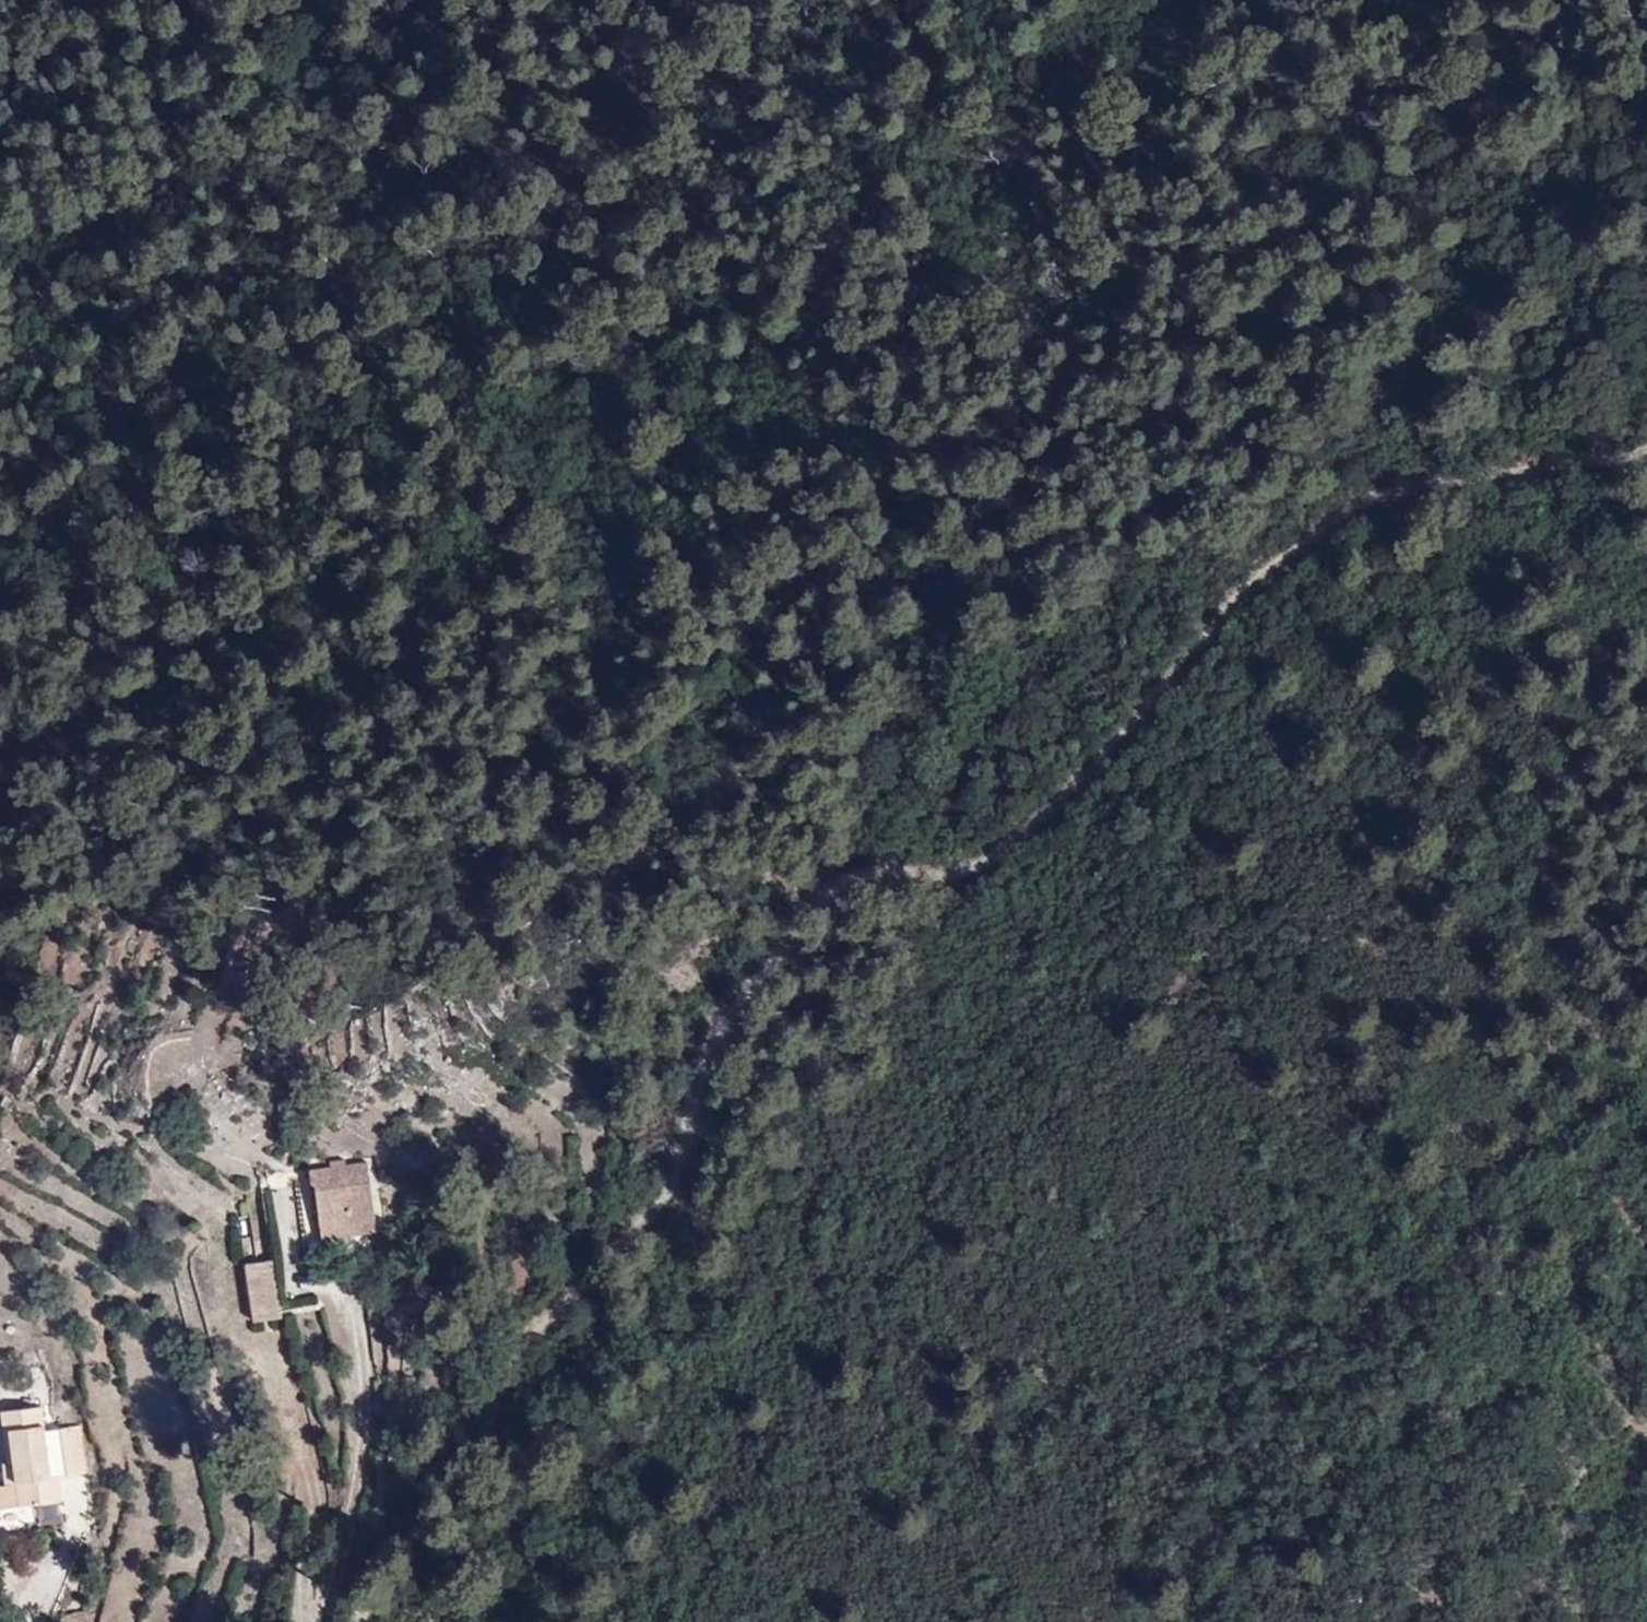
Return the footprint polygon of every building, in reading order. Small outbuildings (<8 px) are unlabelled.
[(312,1170),(313,1193),(322,1192),(323,1241),(377,1238),(373,1167),(312,1170)] [(276,1305),(272,1254),(245,1258),(248,1307),(276,1305)] [(1,1415),(12,1472),(17,1472),(20,1485),(23,1507),(64,1501),(60,1474),(50,1475),(41,1431),(37,1408),(1,1415)] [(88,1470),(78,1425),(56,1428),(67,1474),(88,1470)] [(41,1431),(50,1475),(60,1474),(67,1474),(56,1428),(41,1431)] [(17,1472),(12,1472),(3,1473),(6,1487),(20,1485),(17,1472)]
